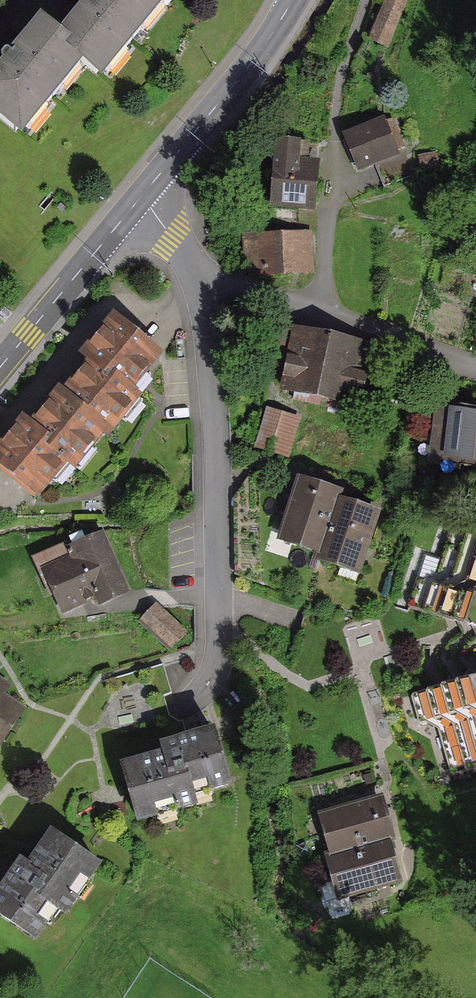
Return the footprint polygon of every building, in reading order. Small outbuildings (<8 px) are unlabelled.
[(66,32),(77,41),(73,46),(89,58),(108,74),(167,0),(92,0),(66,32)] [(413,0),(383,0),(364,39),(388,51),(414,0),(413,0)] [(0,71),(0,108),(30,132),(89,58),(73,46),(77,41),(66,32),(45,16),(0,71)] [(383,120),(347,133),(358,163),(394,150),(383,120)] [(272,200),(311,204),(315,161),(298,159),(300,141),(277,139),(272,200)] [(307,233),(252,235),(253,270),(308,268),(307,233)] [(91,357),(65,390),(104,422),(110,427),(138,392),(129,385),(157,352),(112,316),(84,351),(91,357)] [(386,348),(295,331),(283,394),(375,411),(386,348)] [(104,422),(65,390),(60,386),(34,417),(28,412),(0,447),(0,458),(38,489),(68,454),(74,459),(104,422)] [(438,406),(433,454),(475,458),(475,409),(438,406)] [(258,452),(294,459),(302,418),(266,411),(258,452)] [(337,499),(340,490),(303,478),(284,535),(321,547),(337,499)] [(375,511),(337,499),(321,547),(318,555),(356,568),(375,511)] [(466,535),(446,529),(421,607),(441,613),(466,535)] [(128,587),(102,532),(69,547),(72,554),(43,567),(61,607),(97,591),(101,600),(128,587)] [(466,535),(441,613),(461,619),(475,574),(475,538),(466,535)] [(461,619),(475,624),(475,574),(461,619)] [(186,634),(155,607),(140,625),(171,652),(186,634)] [(475,707),(475,677),(468,679),(475,707)] [(471,764),(475,763),(475,707),(468,679),(448,685),(471,764)] [(22,705),(6,694),(11,687),(0,680),(0,739),(22,705)] [(428,691),(452,770),(471,764),(448,685),(428,691)] [(227,779),(213,727),(162,741),(165,750),(124,762),(139,814),(194,799),(191,789),(227,779)] [(385,799),(321,817),(332,856),(390,840),(396,838),(385,799)] [(0,888),(0,906),(36,931),(57,902),(63,906),(94,860),(50,831),(27,864),(20,859),(0,888)] [(401,880),(390,840),(332,856),(326,858),(337,898),(401,880)]
